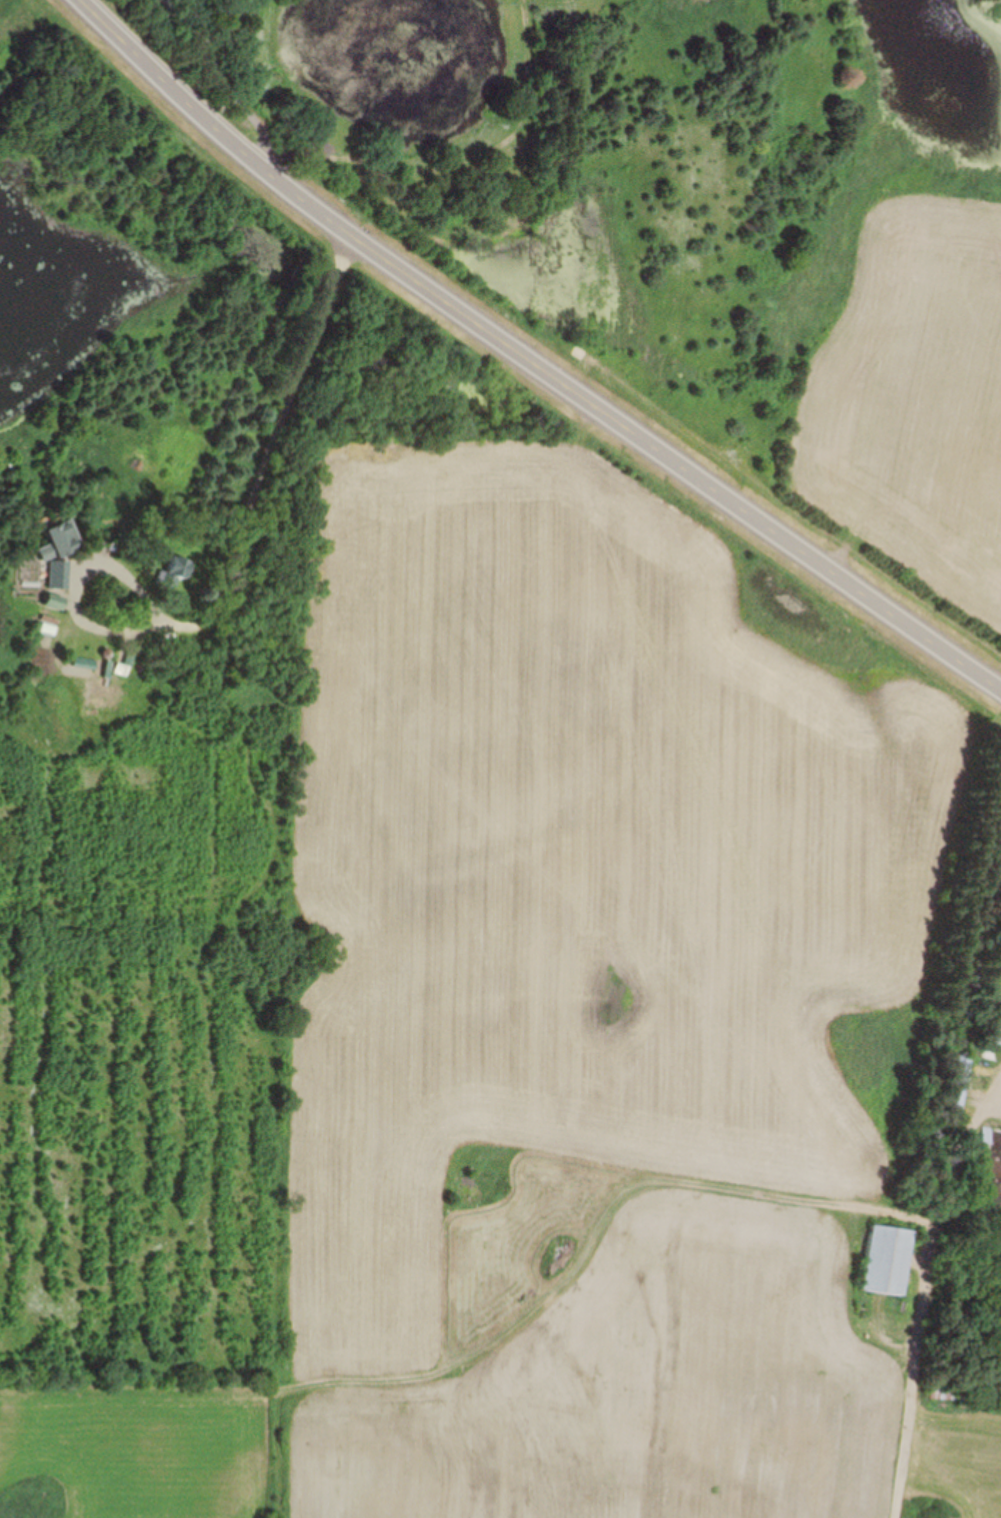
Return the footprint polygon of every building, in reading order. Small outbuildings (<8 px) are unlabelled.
[(48,528),(48,532),(52,543),(43,547),(43,560),(51,560),(51,588),(65,588),(65,565),(61,556),(84,547),(73,519),(70,519),(48,528)] [(192,557),(168,557),(169,586),(179,585),(179,580),(193,580),(192,557)] [(990,1014),(986,1041),(1000,1043),(1000,1015),(990,1014)] [(945,1115),(961,1118),(971,1058),(955,1055),(945,1115)] [(1000,1159),(1000,1128),(984,1125),(978,1155),(1000,1159)] [(909,1230),(869,1225),(860,1291),(901,1296),(909,1230)]
